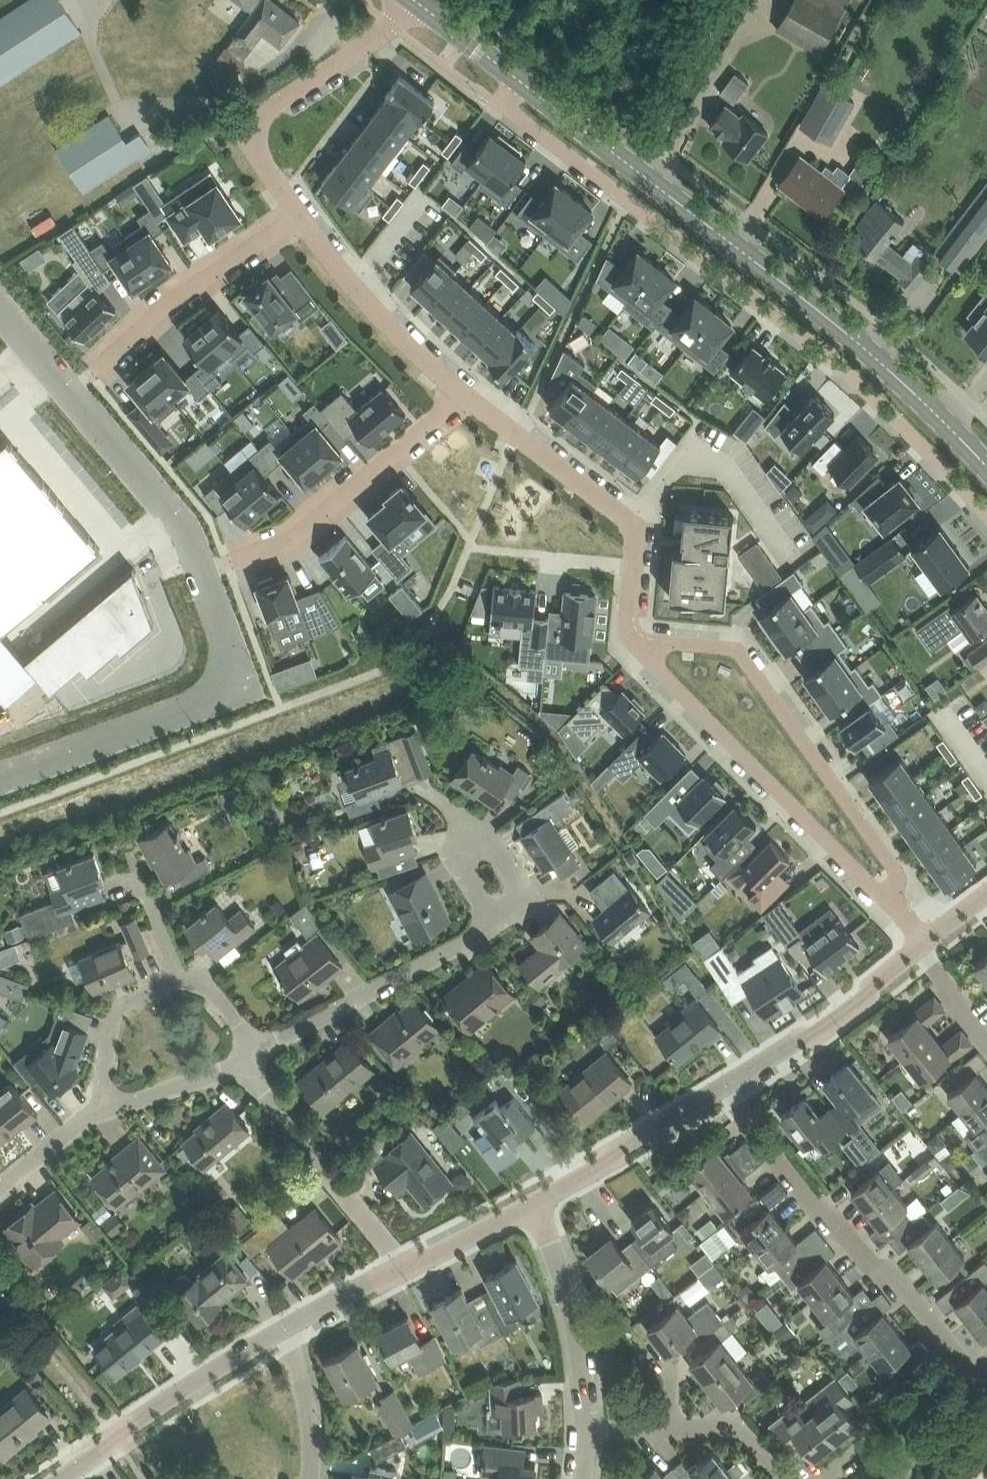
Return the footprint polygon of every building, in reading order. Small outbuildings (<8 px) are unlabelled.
[(0,20),(0,83),(81,30),(61,0),(31,0),(0,20)] [(300,21),(273,0),(238,0),(253,11),(247,19),(247,20),(236,34),(226,47),(212,65),(228,78),(234,71),(236,72),(244,61),(242,60),(264,32),(280,45),(300,21)] [(777,28),(819,51),(848,0),(793,0),(777,28)] [(735,72),(720,91),(734,101),(748,82),(735,72)] [(400,75),(386,93),(421,119),(434,101),(400,75)] [(823,82),(799,125),(832,143),(856,101),(823,82)] [(421,119),(386,93),(386,94),(388,95),(375,112),(406,135),(418,118),(420,120),(421,119)] [(726,104),(710,125),(725,137),(724,138),(725,139),(731,144),(730,145),(748,159),(768,132),(743,113),(741,116),(726,104)] [(362,129),(392,152),(406,135),(375,112),(362,129)] [(109,114),(56,149),(84,191),(150,147),(140,131),(128,139),(126,140),(109,114)] [(379,169),(392,152),(362,129),(349,146),(379,169)] [(456,131),(449,141),(456,146),(463,136),(456,131)] [(462,170),(465,166),(481,179),(482,180),(511,142),(500,133),(497,136),(491,132),(477,151),(466,143),(451,162),(462,170)] [(456,146),(449,141),(442,150),(448,155),(456,146)] [(507,204),(522,185),(512,177),(526,158),(521,154),(523,151),(511,142),(482,180),(481,179),(478,182),(507,204)] [(349,146),(336,163),(374,192),(374,191),(367,186),(379,169),(349,146)] [(792,167),(780,183),(792,193),(795,190),(800,194),(798,197),(822,216),(834,200),(842,189),(839,187),(850,173),(838,164),(834,170),(827,165),(821,172),(800,156),(792,167)] [(416,170),(423,175),(430,166),(424,161),(416,170)] [(336,163),(322,181),(360,210),(374,192),(336,163)] [(169,205),(164,209),(185,238),(204,225),(211,236),(240,215),(209,170),(165,199),(169,205)] [(416,185),(416,184),(423,175),(416,170),(409,180),(416,185)] [(149,175),(135,185),(140,193),(147,203),(161,194),(149,175)] [(532,193),(517,213),(545,234),(575,195),(555,180),(541,199),(532,193)] [(935,249),(943,256),(947,252),(956,259),(953,263),(961,269),(986,234),(986,180),(935,249)] [(133,183),(125,189),(131,199),(140,193),(133,183)] [(390,205),(397,210),(404,200),(398,195),(390,205)] [(575,195),(545,234),(578,259),(593,239),(579,229),(594,210),(575,195)] [(868,211),(857,225),(866,233),(857,243),(875,256),(876,255),(902,276),(901,277),(914,287),(926,271),(931,265),(919,256),(923,251),(913,244),(904,256),(897,251),(896,252),(885,244),(894,232),(904,219),(878,199),(878,200),(868,211)] [(383,214),(389,219),(397,210),(390,205),(383,214)] [(125,236),(131,244),(152,275),(171,262),(153,236),(164,228),(150,207),(138,216),(143,224),(125,236)] [(88,282),(57,310),(83,338),(115,308),(98,289),(110,277),(104,269),(90,248),(73,223),(58,233),(75,258),(73,260),(88,282)] [(486,224),(478,234),(484,239),(486,241),(494,231),(486,224)] [(133,288),(152,275),(131,244),(125,236),(108,247),(102,240),(90,248),(104,269),(115,262),(133,288)] [(464,243),(473,251),(478,245),(470,237),(464,243)] [(487,253),(478,245),(473,251),(482,259),(487,253)] [(597,278),(626,301),(657,262),(638,247),(622,267),(607,255),(597,278)] [(413,283),(411,285),(428,301),(454,273),(457,270),(457,269),(440,254),(435,259),(424,248),(415,261),(425,270),(413,283)] [(677,278),(657,262),(626,301),(623,305),(653,328),(655,324),(671,305),(662,298),(677,278)] [(505,280),(510,274),(501,266),(496,272),(505,280)] [(318,303),(296,274),(285,283),(277,273),(270,278),(268,276),(261,282),(258,279),(248,287),(250,291),(247,293),(272,326),(294,309),(301,317),(318,303)] [(454,273),(428,301),(444,315),(469,287),(454,273)] [(519,283),(510,274),(505,280),(513,289),(519,283)] [(469,287),(444,315),(459,330),(485,301),(469,287)] [(967,331),(986,348),(986,289),(968,313),(976,319),(967,331)] [(542,304),(547,298),(538,290),(533,296),(542,304)] [(684,347),(715,307),(695,292),(680,312),(671,305),(655,324),(684,347)] [(565,314),(572,299),(567,294),(556,306),(565,314)] [(547,298),(542,304),(550,312),(556,306),(547,298)] [(485,301),(459,330),(475,344),(501,316),(485,301)] [(684,347),(715,371),(730,351),(719,343),(735,323),(715,307),(684,347)] [(219,308),(202,322),(225,350),(230,357),(247,343),(254,352),(266,343),(249,323),(238,332),(219,308)] [(501,316),(475,344),(491,358),(489,360),(490,361),(519,329),(518,328),(516,330),(501,316)] [(208,364),(225,350),(202,322),(185,336),(205,361),(195,370),(209,387),(219,379),(208,364)] [(519,329),(490,361),(506,376),(535,344),(519,329)] [(621,337),(613,347),(625,356),(633,346),(621,337)] [(732,370),(765,396),(785,370),(774,361),(776,359),(766,351),(764,353),(753,344),(732,370)] [(564,348),(550,378),(564,389),(579,369),(580,370),(585,364),(564,348)] [(164,354),(147,369),(170,397),(173,401),(191,387),(198,396),(209,387),(195,370),(184,378),(164,354)] [(627,380),(631,374),(622,366),(617,373),(627,380)] [(143,400),(128,412),(150,438),(162,428),(157,421),(176,405),(173,401),(170,397),(147,369),(129,383),(143,400)] [(591,390),(592,391),(598,383),(580,370),(579,369),(564,389),(550,407),(567,420),(591,390)] [(641,381),(631,374),(627,380),(636,387),(641,381)] [(383,388),(366,402),(357,410),(342,391),(320,409),(329,420),(331,418),(345,436),(357,426),(370,441),(387,427),(404,413),(383,388)] [(585,434),(608,404),(592,391),(591,390),(567,420),(585,434)] [(651,399),(661,406),(666,400),(656,392),(651,399)] [(834,412),(815,393),(796,412),(784,400),(764,425),(775,436),(782,428),(801,446),(834,412)] [(675,407),(666,400),(665,400),(661,406),(670,413),(675,407)] [(294,432),(323,467),(340,452),(320,428),(329,420),(320,409),(315,402),(305,410),(311,418),(294,432)] [(585,434),(602,447),(625,417),(608,404),(585,434)] [(243,411),(235,418),(245,430),(253,423),(243,411)] [(602,447),(620,460),(643,430),(625,417),(602,447)] [(743,418),(733,431),(745,440),(755,428),(743,418)] [(660,444),(643,430),(620,460),(637,474),(660,444)] [(323,467),(294,432),(277,446),(271,439),(260,449),(274,466),(285,457),(305,481),(323,467)] [(830,465),(850,485),(879,454),(858,433),(844,447),(835,438),(812,461),(823,472),(830,465)] [(0,448),(0,628),(4,633),(102,550),(9,440),(0,448)] [(206,441),(196,450),(206,461),(216,453),(206,441)] [(274,466),(260,449),(233,471),(261,505),(278,491),(264,475),(274,466)] [(772,467),(786,485),(807,470),(793,451),(772,467)] [(261,505),(233,471),(206,493),(220,510),(230,501),(245,519),(261,505)] [(886,485),(878,474),(852,498),(860,507),(865,503),(884,528),(920,501),(900,474),(886,485)] [(794,483),(785,492),(794,500),(802,492),(794,483)] [(389,498),(369,514),(388,537),(374,548),(397,576),(410,566),(399,553),(435,524),(402,485),(388,496),(389,498)] [(809,516),(803,522),(813,533),(824,523),(838,510),(828,499),(819,507),(818,516),(809,516)] [(669,596),(725,601),(729,553),(728,552),(729,543),(730,543),(733,514),(684,509),(681,538),(684,538),(683,548),(674,547),(669,596)] [(826,522),(812,535),(826,554),(840,542),(826,522)] [(913,546),(941,585),(968,565),(940,526),(913,546)] [(377,572),(347,534),(318,557),(331,572),(329,573),(347,596),(377,572)] [(868,583),(908,554),(894,534),(853,563),(868,583)] [(763,588),(782,574),(757,540),(738,553),(763,588)] [(133,567),(25,658),(38,673),(51,688),(82,663),(89,671),(119,646),(122,649),(154,622),(133,567)] [(769,633),(805,608),(804,607),(792,590),(803,582),(794,569),(756,596),(765,608),(758,612),(761,616),(758,618),(769,633)] [(267,617),(269,617),(274,631),(304,621),(310,635),(340,624),(320,587),(298,595),(289,571),(273,577),(272,575),(257,580),(258,583),(255,584),(267,617)] [(390,593),(409,617),(422,607),(403,583),(390,593)] [(495,586),(491,620),(508,621),(506,633),(522,635),(519,663),(543,666),(544,654),(548,618),(532,616),(535,589),(510,586),(510,588),(495,586)] [(548,618),(544,654),(562,656),(588,659),(590,641),(592,624),(593,625),(594,610),(593,610),(595,595),(589,594),(566,591),(563,620),(548,618)] [(916,628),(932,650),(948,638),(956,648),(972,637),(986,626),(986,608),(977,594),(961,605),(954,610),(950,604),(916,628)] [(811,602),(804,607),(805,608),(769,633),(779,648),(782,646),(785,651),(793,645),(801,657),(838,631),(829,617),(824,621),(811,602)] [(6,700),(38,673),(25,658),(0,628),(0,693),(6,700)] [(852,667),(851,666),(839,650),(848,644),(838,631),(801,657),(810,669),(803,674),(816,693),(852,667)] [(986,660),(986,640),(981,644),(969,652),(979,666),(986,660)] [(816,693),(830,712),(837,707),(846,719),(870,702),(869,702),(882,692),(873,679),(869,682),(855,663),(851,666),(852,667),(816,693)] [(291,665),(272,672),(278,689),(297,682),(291,665)] [(944,700),(955,692),(945,680),(935,688),(944,700)] [(574,711),(565,720),(583,739),(598,724),(602,728),(612,719),(623,730),(642,711),(623,690),(619,694),(606,681),(574,711)] [(846,719),(840,723),(856,745),(865,738),(873,750),(899,732),(889,718),(896,713),(881,693),(869,702),(870,702),(846,719)] [(539,708),(539,711),(559,726),(565,720),(574,711),(539,708)] [(642,759),(661,777),(686,752),(663,728),(655,736),(645,726),(608,763),(623,778),(642,759)] [(358,798),(346,803),(351,816),(380,804),(375,792),(403,781),(401,775),(416,769),(411,756),(424,751),(415,727),(402,733),(385,740),(372,745),(375,752),(377,756),(346,768),(358,798)] [(936,743),(943,753),(950,748),(943,738),(936,743)] [(958,758),(950,748),(943,753),(951,763),(958,758)] [(512,798),(523,781),(530,772),(518,763),(512,771),(500,762),(497,766),(472,749),(463,762),(452,779),(467,789),(469,786),(494,802),(502,791),(512,798)] [(882,796),(912,774),(900,756),(869,778),(882,796)] [(691,765),(643,812),(655,824),(668,811),(689,833),(727,796),(723,793),(727,789),(716,778),(712,782),(703,773),(701,775),(691,765)] [(961,778),(969,788),(975,783),(968,773),(961,778)] [(912,774),(882,796),(894,813),(925,792),(912,774)] [(969,788),(976,798),(983,793),(975,783),(969,788)] [(572,789),(570,796),(574,801),(582,795),(576,786),(572,789)] [(234,787),(221,791),(225,802),(237,798),(234,787)] [(574,808),(563,792),(517,824),(524,834),(514,840),(515,841),(524,835),(545,866),(535,872),(536,873),(568,851),(568,850),(579,843),(566,825),(555,832),(550,824),(574,808)] [(894,813),(907,831),(937,810),(925,792),(894,813)] [(735,803),(705,833),(710,838),(704,845),(717,858),(710,865),(722,877),(752,847),(743,838),(756,825),(735,803)] [(373,867),(399,858),(418,851),(413,836),(418,834),(408,808),(389,814),(372,820),(379,840),(365,845),(373,867)] [(907,831),(920,849),(950,827),(937,810),(907,831)] [(184,883),(191,879),(212,868),(206,856),(197,861),(190,847),(184,850),(170,822),(156,829),(139,838),(148,855),(151,853),(165,879),(178,872),(184,883)] [(963,845),(950,827),(920,849),(932,867),(963,845)] [(770,839),(731,879),(738,885),(749,874),(760,885),(749,896),(762,909),(789,880),(778,870),(790,858),(770,839)] [(963,845),(932,867),(945,884),(975,863),(963,845)] [(631,847),(624,852),(631,863),(639,858),(631,847)] [(28,933),(30,937),(73,920),(69,909),(72,908),(86,903),(105,896),(100,881),(104,879),(94,853),(59,866),(67,886),(52,892),(55,900),(21,912),(25,924),(28,933)] [(655,859),(648,864),(657,875),(667,867),(662,860),(655,859)] [(594,917),(604,930),(613,941),(649,911),(630,888),(629,888),(627,886),(614,870),(591,889),(606,907),(594,917)] [(667,871),(658,881),(664,891),(675,879),(667,871)] [(426,873),(390,891),(413,937),(449,918),(438,896),(435,898),(423,875),(426,874),(426,873)] [(758,925),(725,888),(710,900),(720,912),(709,921),(732,947),(758,925)] [(277,914),(285,907),(278,898),(270,905),(277,914)] [(324,923),(306,901),(291,913),(308,935),(324,923)] [(807,939),(778,901),(763,913),(797,958),(808,950),(827,975),(843,963),(840,959),(860,945),(838,916),(807,939)] [(221,954),(233,944),(255,926),(241,908),(228,919),(215,902),(208,908),(206,906),(202,910),(204,911),(186,925),(204,947),(211,942),(221,954)] [(584,942),(573,928),(560,912),(533,935),(542,946),(522,963),(534,978),(540,984),(579,952),(576,948),(584,942)] [(122,922),(124,926),(129,938),(121,942),(120,940),(80,957),(86,972),(94,990),(134,973),(128,958),(136,954),(136,955),(150,949),(135,916),(122,922)] [(20,925),(5,930),(9,942),(24,937),(24,935),(28,933),(25,924),(20,926),(20,925)] [(276,967),(275,968),(284,980),(286,979),(300,997),(317,983),(317,980),(325,974),(327,977),(342,966),(329,950),(317,934),(304,945),(298,938),(285,949),(290,955),(276,967)] [(701,934),(693,940),(704,957),(712,951),(701,934)] [(754,959),(736,972),(767,1018),(805,992),(780,955),(779,955),(771,943),(752,956),(754,959)] [(704,957),(718,979),(737,966),(722,944),(712,951),(704,957)] [(975,966),(986,980),(986,956),(975,966)] [(689,983),(697,975),(687,962),(678,970),(689,983)] [(513,994),(502,980),(489,964),(466,983),(463,980),(443,997),(470,1030),(513,994)] [(1,992),(23,999),(28,983),(7,976),(0,973),(0,991),(1,992)] [(538,987),(529,994),(540,1006),(548,999),(538,987)] [(531,1013),(540,1006),(529,994),(521,1001),(531,1013)] [(889,1036),(902,1052),(905,1057),(934,1034),(925,1024),(945,1008),(934,996),(902,1021),(905,1024),(889,1036)] [(439,1028),(427,1014),(414,998),(390,1019),(388,1018),(371,1032),(384,1048),(397,1064),(412,1052),(411,1050),(439,1028)] [(722,1031),(709,1016),(696,999),(682,1010),(684,1014),(658,1036),(666,1046),(678,1061),(705,1039),(708,1042),(722,1031)] [(59,1003),(54,1016),(56,1017),(64,1020),(69,1007),(59,1003)] [(49,1035),(15,1062),(33,1084),(40,1078),(51,1092),(78,1071),(71,1061),(75,1050),(79,1051),(87,1031),(68,1024),(63,1022),(56,1043),(54,1041),(49,1035)] [(940,1068),(972,1042),(962,1030),(942,1045),(934,1034),(905,1057),(922,1078),(938,1065),(940,1068)] [(302,1080),(324,1107),(371,1068),(361,1056),(348,1040),(324,1060),(325,1062),(302,1080)] [(962,1111),(986,1090),(986,1084),(977,1072),(986,1064),(986,1062),(978,1050),(962,1063),(949,1074),(954,1080),(953,1080),(957,1086),(948,1094),(962,1111)] [(558,1092),(568,1106),(581,1121),(603,1104),(604,1105),(632,1083),(619,1067),(607,1052),(558,1092)] [(848,1061),(824,1080),(839,1099),(829,1107),(846,1128),(848,1130),(882,1104),(860,1077),(848,1061)] [(24,1123),(25,1124),(38,1114),(26,1099),(12,1082),(0,1091),(0,1143),(24,1123)] [(962,1111),(974,1127),(964,1135),(974,1148),(984,1140),(986,1138),(986,1090),(962,1111)] [(911,1113),(921,1106),(910,1092),(900,1100),(911,1113)] [(496,1098),(474,1116),(485,1130),(474,1138),(499,1168),(518,1152),(510,1143),(519,1135),(520,1136),(536,1124),(523,1108),(513,1096),(502,1106),(496,1098)] [(805,1096),(782,1114),(805,1143),(816,1134),(824,1145),(834,1138),(846,1128),(829,1107),(820,1115),(815,1109),(816,1108),(813,1105),(812,1105),(805,1096)] [(205,1166),(234,1142),(249,1130),(226,1102),(196,1127),(198,1129),(184,1140),(197,1156),(205,1166)] [(431,1102),(429,1113),(442,1115),(444,1105),(431,1102)] [(445,1114),(431,1125),(437,1133),(452,1121),(445,1114)] [(888,1153),(919,1129),(911,1119),(880,1143),(888,1153)] [(450,1180),(438,1165),(411,1131),(398,1141),(389,1129),(368,1146),(380,1160),(376,1164),(390,1180),(400,1172),(424,1202),(450,1180)] [(937,1142),(945,1153),(955,1146),(947,1135),(937,1142)] [(165,1168),(152,1152),(139,1137),(114,1158),(116,1160),(110,1165),(109,1164),(94,1176),(117,1204),(142,1184),(143,1186),(165,1168)] [(871,1138),(861,1146),(870,1157),(879,1149),(871,1138)] [(755,1150),(746,1140),(724,1157),(716,1145),(706,1153),(704,1152),(700,1155),(701,1156),(700,1158),(694,1150),(670,1169),(679,1180),(691,1170),(706,1189),(755,1150)] [(860,1147),(849,1155),(858,1165),(868,1157),(860,1147)] [(763,1160),(755,1150),(706,1189),(723,1211),(750,1189),(741,1178),(763,1160)] [(933,1166),(927,1158),(912,1169),(918,1177),(933,1166)] [(862,1172),(851,1181),(856,1188),(851,1192),(865,1209),(894,1186),(904,1178),(890,1161),(880,1169),(869,1177),(864,1170),(862,1172)] [(662,1194),(677,1182),(670,1173),(655,1184),(662,1194)] [(723,1223),(700,1241),(713,1257),(736,1239),(743,1239),(747,1236),(755,1247),(783,1224),(769,1207),(788,1192),(778,1179),(763,1192),(754,1199),(723,1223)] [(959,1185),(955,1188),(963,1198),(972,1191),(959,1185)] [(894,1186),(865,1209),(879,1226),(869,1233),(879,1246),(914,1219),(904,1206),(908,1203),(894,1186)] [(32,1264),(48,1252),(62,1240),(58,1234),(78,1219),(55,1190),(36,1206),(32,1202),(26,1207),(27,1209),(3,1228),(32,1264)] [(642,1232),(631,1240),(651,1265),(665,1255),(676,1245),(667,1233),(673,1228),(653,1203),(632,1219),(642,1232)] [(235,1230),(248,1220),(236,1204),(223,1214),(235,1230)] [(686,1205),(677,1212),(683,1220),(684,1221),(689,1217),(690,1210),(686,1205)] [(316,1208),(300,1220),(269,1245),(280,1259),(293,1275),(324,1250),(326,1252),(342,1240),(316,1208)] [(115,1211),(103,1220),(113,1234),(126,1225),(115,1211)] [(936,1221),(932,1224),(923,1212),(914,1219),(879,1246),(880,1246),(889,1239),(899,1252),(909,1244),(922,1261),(950,1238),(936,1221)] [(93,1238),(101,1231),(90,1217),(81,1224),(93,1238)] [(703,1238),(718,1226),(711,1217),(696,1229),(703,1238)] [(271,1218),(241,1242),(251,1255),(281,1230),(271,1218)] [(683,1220),(678,1225),(688,1238),(694,1233),(684,1221),(683,1220)] [(816,1227),(797,1242),(783,1224),(755,1247),(769,1264),(772,1262),(781,1274),(826,1239),(816,1227)] [(631,1240),(621,1248),(611,1236),(588,1254),(610,1283),(620,1275),(627,1284),(651,1265),(631,1240)] [(964,1256),(950,1238),(922,1261),(936,1278),(940,1274),(946,1281),(957,1273),(959,1271),(954,1264),(964,1256)] [(826,1259),(835,1251),(826,1239),(781,1274),(792,1287),(799,1281),(812,1298),(834,1281),(840,1276),(826,1259)] [(247,1278),(234,1262),(226,1253),(197,1277),(198,1278),(195,1280),(192,1276),(188,1273),(182,1272),(177,1274),(174,1278),(172,1282),(170,1284),(199,1320),(220,1303),(219,1301),(247,1278)] [(711,1256),(697,1268),(707,1279),(721,1268),(711,1256)] [(483,1296),(486,1301),(502,1332),(519,1323),(513,1310),(520,1307),(537,1298),(517,1259),(486,1275),(494,1290),(483,1296)] [(985,1259),(936,1298),(946,1311),(955,1303),(969,1320),(986,1306),(986,1262),(985,1259)] [(128,1264),(103,1284),(114,1297),(139,1277),(128,1264)] [(87,1271),(72,1283),(83,1296),(97,1284),(87,1271)] [(660,1276),(652,1282),(665,1300),(673,1293),(660,1276)] [(854,1294),(840,1276),(834,1281),(812,1298),(825,1314),(815,1322),(826,1336),(838,1326),(871,1300),(873,1299),(872,1298),(863,1286),(854,1294)] [(747,1284),(739,1290),(748,1301),(755,1294),(747,1284)] [(433,1302),(442,1320),(453,1340),(472,1330),(480,1344),(502,1332),(486,1301),(476,1306),(474,1300),(470,1302),(462,1288),(433,1302)] [(838,1326),(826,1336),(833,1346),(846,1336),(852,1343),(855,1343),(859,1340),(868,1351),(897,1328),(883,1311),(892,1303),(882,1290),(872,1298),(873,1299),(871,1300),(871,1301),(838,1326)] [(665,1349),(666,1350),(691,1330),(699,1340),(724,1320),(708,1299),(687,1316),(677,1304),(648,1327),(657,1339),(660,1337),(668,1347),(665,1349)] [(163,1336),(150,1321),(137,1305),(126,1314),(130,1318),(94,1347),(116,1374),(163,1336)] [(969,1320),(983,1338),(986,1335),(986,1336),(986,1306),(969,1320)] [(766,1322),(771,1329),(782,1320),(777,1313),(766,1322)] [(735,1327),(736,1320),(732,1314),(724,1320),(699,1340),(706,1349),(690,1362),(697,1370),(695,1372),(704,1383),(716,1374),(737,1358),(721,1338),(732,1330),(735,1327)] [(379,1331),(388,1349),(393,1358),(408,1350),(419,1370),(444,1357),(442,1354),(433,1336),(422,1342),(408,1316),(379,1331)] [(787,1320),(774,1330),(782,1340),(794,1331),(787,1320)] [(920,1338),(910,1346),(897,1328),(868,1351),(881,1367),(875,1372),(885,1386),(929,1350),(920,1338)] [(376,1377),(358,1342),(326,1359),(345,1394),(376,1377)] [(716,1394),(722,1403),(738,1390),(746,1400),(771,1379),(770,1378),(778,1372),(776,1369),(767,1375),(762,1368),(752,1377),(737,1358),(716,1374),(704,1383),(714,1395),(716,1394)] [(842,1367),(834,1373),(836,1376),(838,1379),(846,1373),(842,1367)] [(38,1371),(27,1380),(32,1386),(43,1377),(38,1371)] [(813,1394),(805,1401),(814,1412),(835,1438),(856,1422),(842,1403),(852,1396),(848,1392),(838,1379),(836,1376),(813,1394)] [(491,1384),(472,1393),(474,1399),(491,1391),(492,1409),(487,1410),(488,1426),(503,1426),(520,1425),(520,1427),(538,1426),(537,1408),(543,1408),(542,1393),(521,1394),(520,1378),(508,1378),(499,1378),(490,1383),(491,1384)] [(3,1454),(22,1438),(22,1439),(25,1437),(24,1436),(49,1416),(26,1388),(11,1401),(0,1409),(0,1450),(3,1454)] [(396,1434),(400,1431),(412,1425),(413,1425),(403,1407),(394,1389),(382,1395),(385,1401),(380,1404),(396,1434)] [(796,1407),(774,1425),(780,1432),(790,1444),(799,1437),(814,1455),(835,1438),(814,1412),(805,1401),(802,1397),(794,1404),(796,1407)] [(413,1425),(412,1425),(418,1438),(431,1431),(425,1418),(413,1425)] [(400,1431),(396,1434),(370,1447),(377,1460),(407,1444),(400,1431)] [(536,1465),(511,1462),(513,1446),(486,1443),(482,1475),(498,1477),(497,1478),(534,1478),(536,1465)] [(673,1467),(682,1478),(735,1478),(736,1478),(735,1478),(727,1468),(713,1450),(691,1468),(683,1459),(673,1467)] [(740,1457),(727,1468),(735,1478),(748,1468),(740,1457)] [(351,1478),(392,1478),(394,1470),(383,1467),(375,1465),(372,1478),(352,1474),(351,1478)] [(673,1467),(672,1466),(662,1475),(655,1465),(638,1478),(682,1478),(673,1467)]
